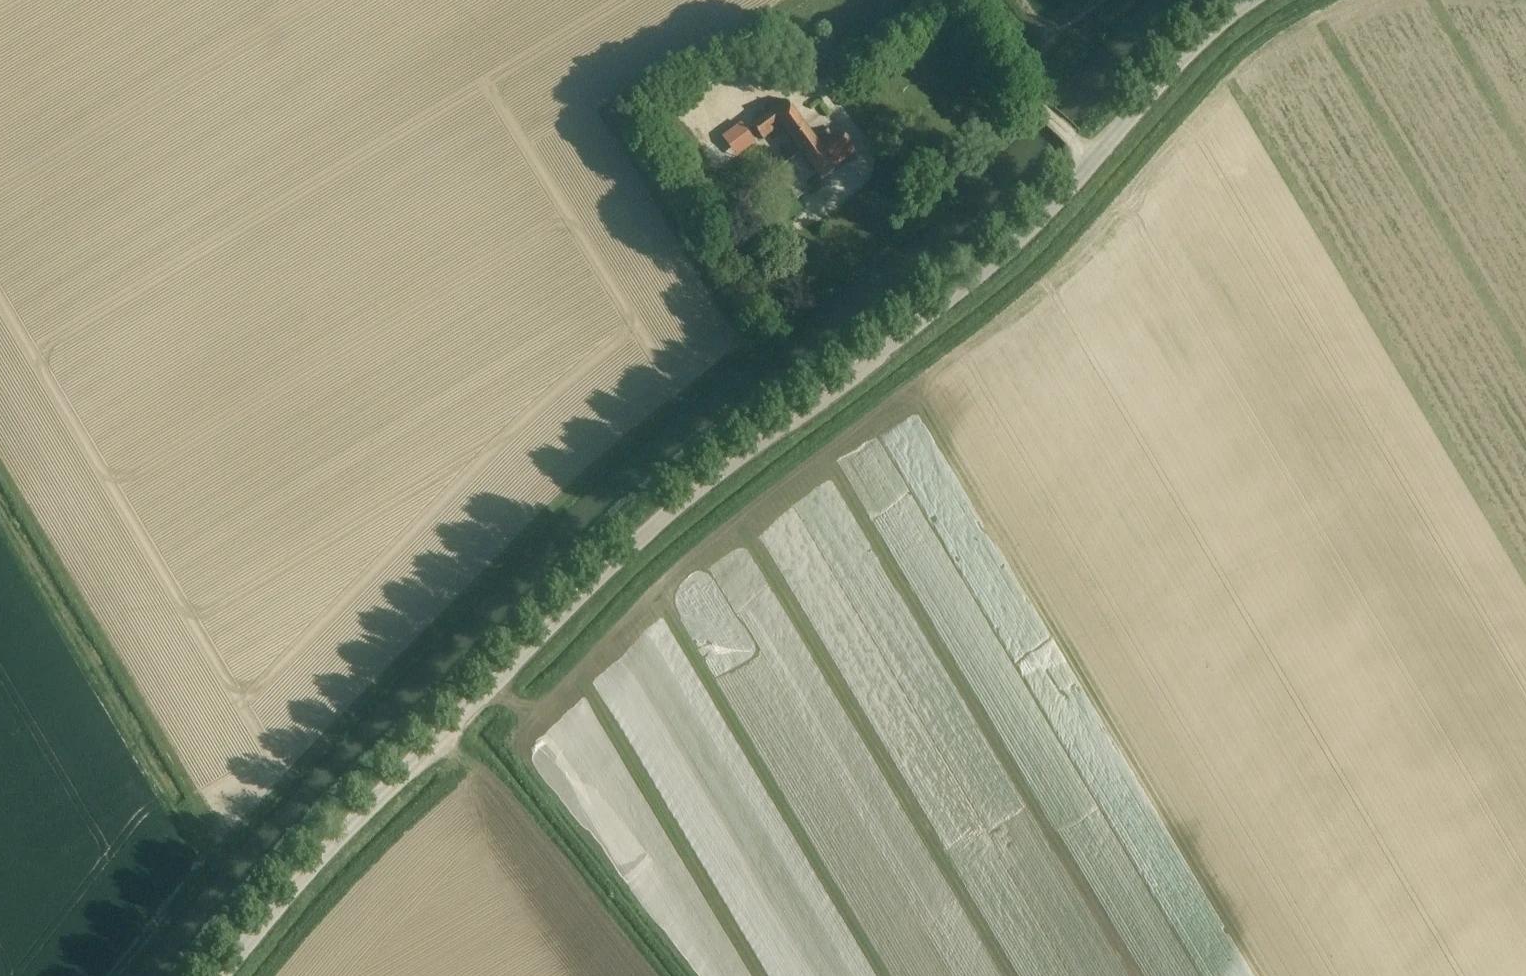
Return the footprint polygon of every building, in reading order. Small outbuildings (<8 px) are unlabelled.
[(762,139),(781,125),(802,153),(778,172),(796,197),(855,154),(838,130),(829,137),(827,135),(816,143),(785,101),(752,126),(747,119),(711,147),(724,165),(761,137),(762,139)] [(734,208),(738,213),(743,214),(748,210),(749,204),(745,200),(739,199),(735,203),(734,208)]
